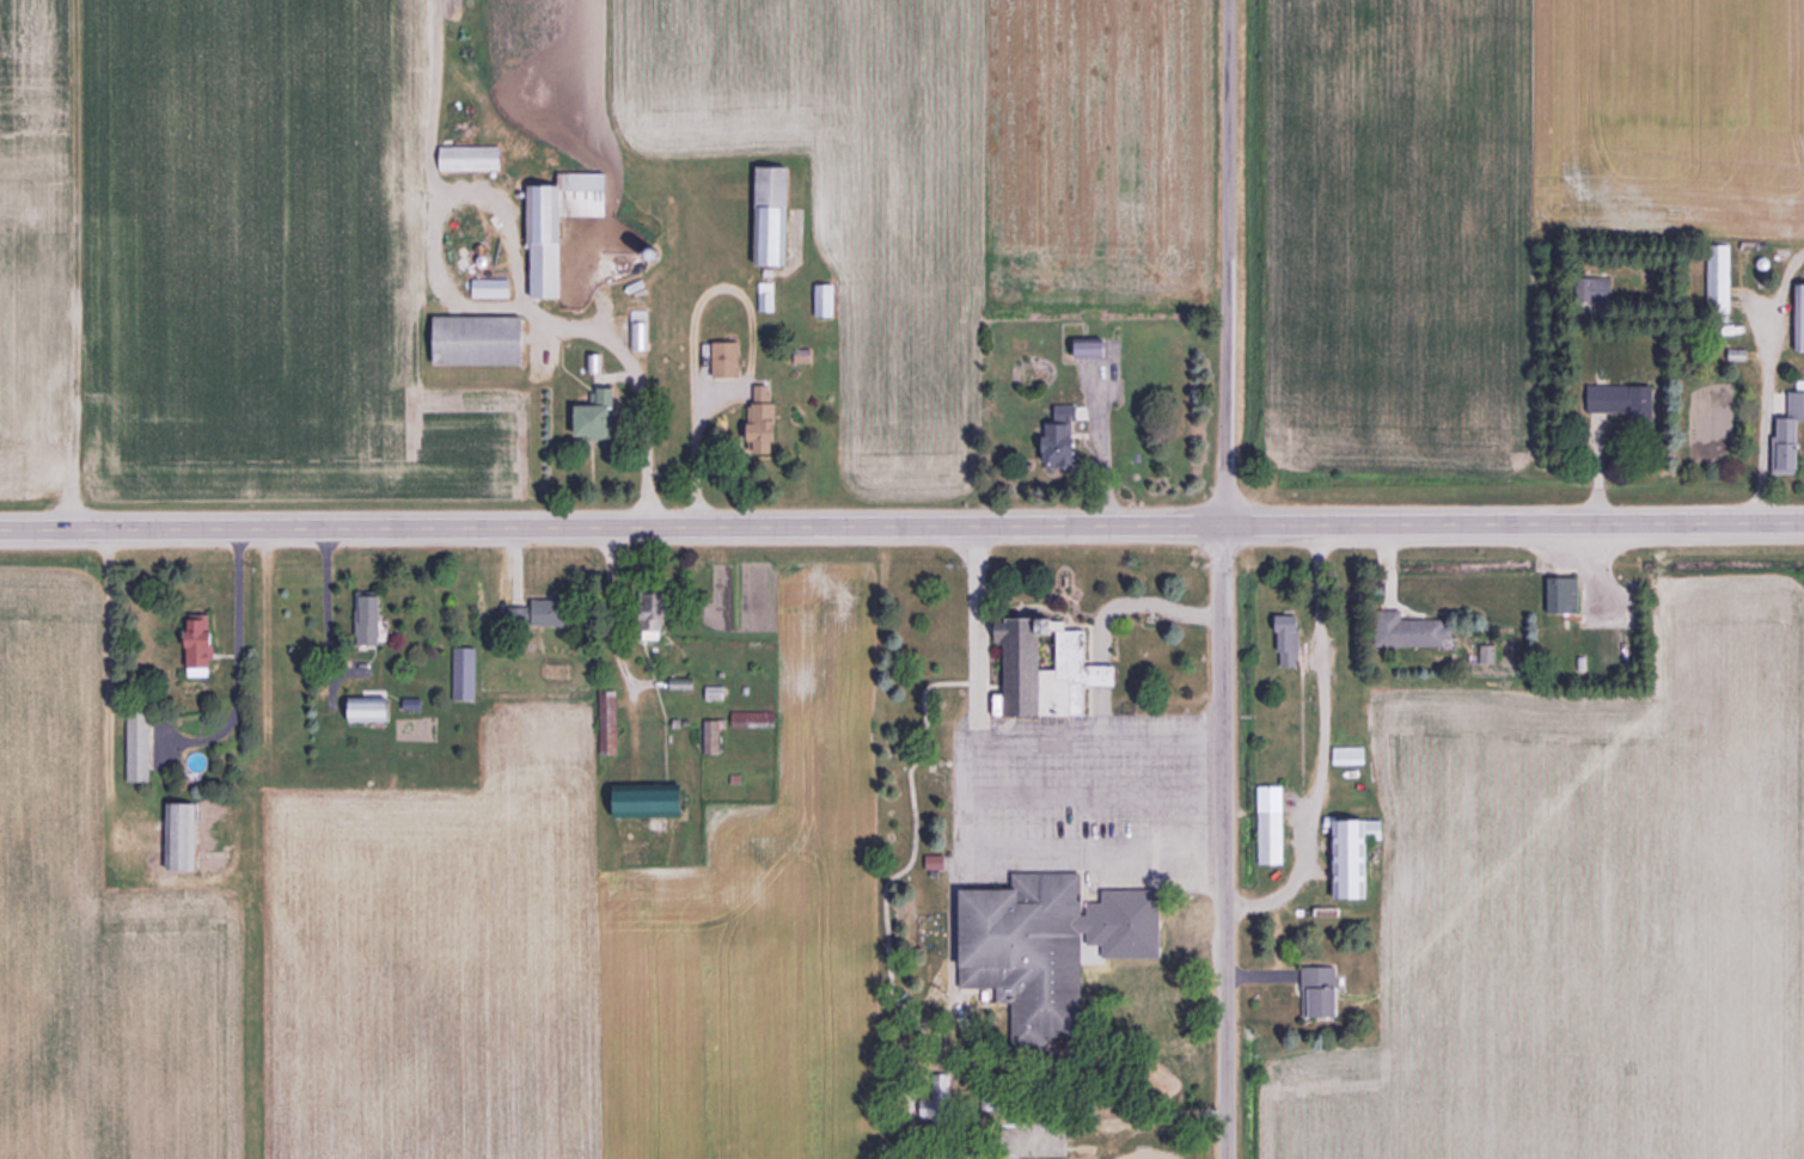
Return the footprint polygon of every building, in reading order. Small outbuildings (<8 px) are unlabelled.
[(507,171),(507,146),(443,146),(443,171),(507,171)] [(763,264),(790,264),(792,166),(764,166),(763,264)] [(568,298),(569,216),(613,217),(614,173),(566,172),(566,185),(537,184),(536,298),(568,298)] [(1707,313),(1726,313),(1726,243),(1707,243),(1707,313)] [(514,280),(475,280),(475,299),(514,299),(514,280)] [(763,311),(775,311),(775,283),(763,283),(763,311)] [(820,317),(839,317),(839,283),(820,283),(820,317)] [(1787,283),(1787,351),(1803,351),(1803,283),(1787,283)] [(533,317),(442,317),(442,366),(533,366),(533,317)] [(650,350),(650,317),(633,317),(633,350),(650,350)] [(1075,358),(1117,358),(1117,339),(1075,339),(1075,358)] [(745,341),(719,341),(719,376),(745,376),(745,341)] [(1601,430),(1645,431),(1646,386),(1581,385),(1581,412),(1601,413),(1601,430)] [(1789,420),(1803,421),(1803,392),(1784,391),(1783,417),(1768,417),(1766,473),(1787,474),(1789,420)] [(777,445),(775,402),(757,403),(758,426),(750,426),(750,446),(777,445)] [(577,440),(620,439),(620,406),(577,407),(577,440)] [(1081,469),(1081,445),(1055,445),(1055,469),(1081,469)] [(1576,612),(1576,576),(1541,576),(1541,612),(1576,612)] [(576,599),(531,600),(532,609),(518,610),(519,627),(577,625),(576,599)] [(1408,610),(1387,610),(1386,646),(1452,647),(1452,618),(1408,618),(1408,610)] [(194,676),(220,677),(221,637),(214,636),(214,614),(196,614),(194,676)] [(1305,667),(1307,617),(1280,615),(1278,666),(1305,667)] [(1092,715),(1092,687),(1124,687),(1124,665),(1093,665),(1093,629),(1075,629),(1075,618),(998,618),(998,716),(1092,715)] [(456,648),(456,701),(479,701),(479,648),(456,648)] [(357,696),(357,722),(402,722),(402,696),(357,696)] [(152,782),(152,711),(130,711),(130,782),(152,782)] [(708,754),(727,754),(727,721),(708,721),(708,754)] [(1287,786),(1261,786),(1261,864),(1287,864),(1287,786)] [(699,814),(699,787),(618,787),(618,814),(699,814)] [(203,870),(203,802),(174,802),(174,870),(203,870)] [(1380,840),(1390,841),(1390,819),(1341,819),(1340,899),(1380,899),(1380,840)] [(946,855),(928,855),(928,869),(946,869),(946,855)] [(967,987),(1055,988),(1055,926),(1078,926),(1079,874),(1017,874),(1016,889),(968,889),(967,987)] [(1344,1018),(1344,967),(1305,967),(1305,1018),(1344,1018)]
